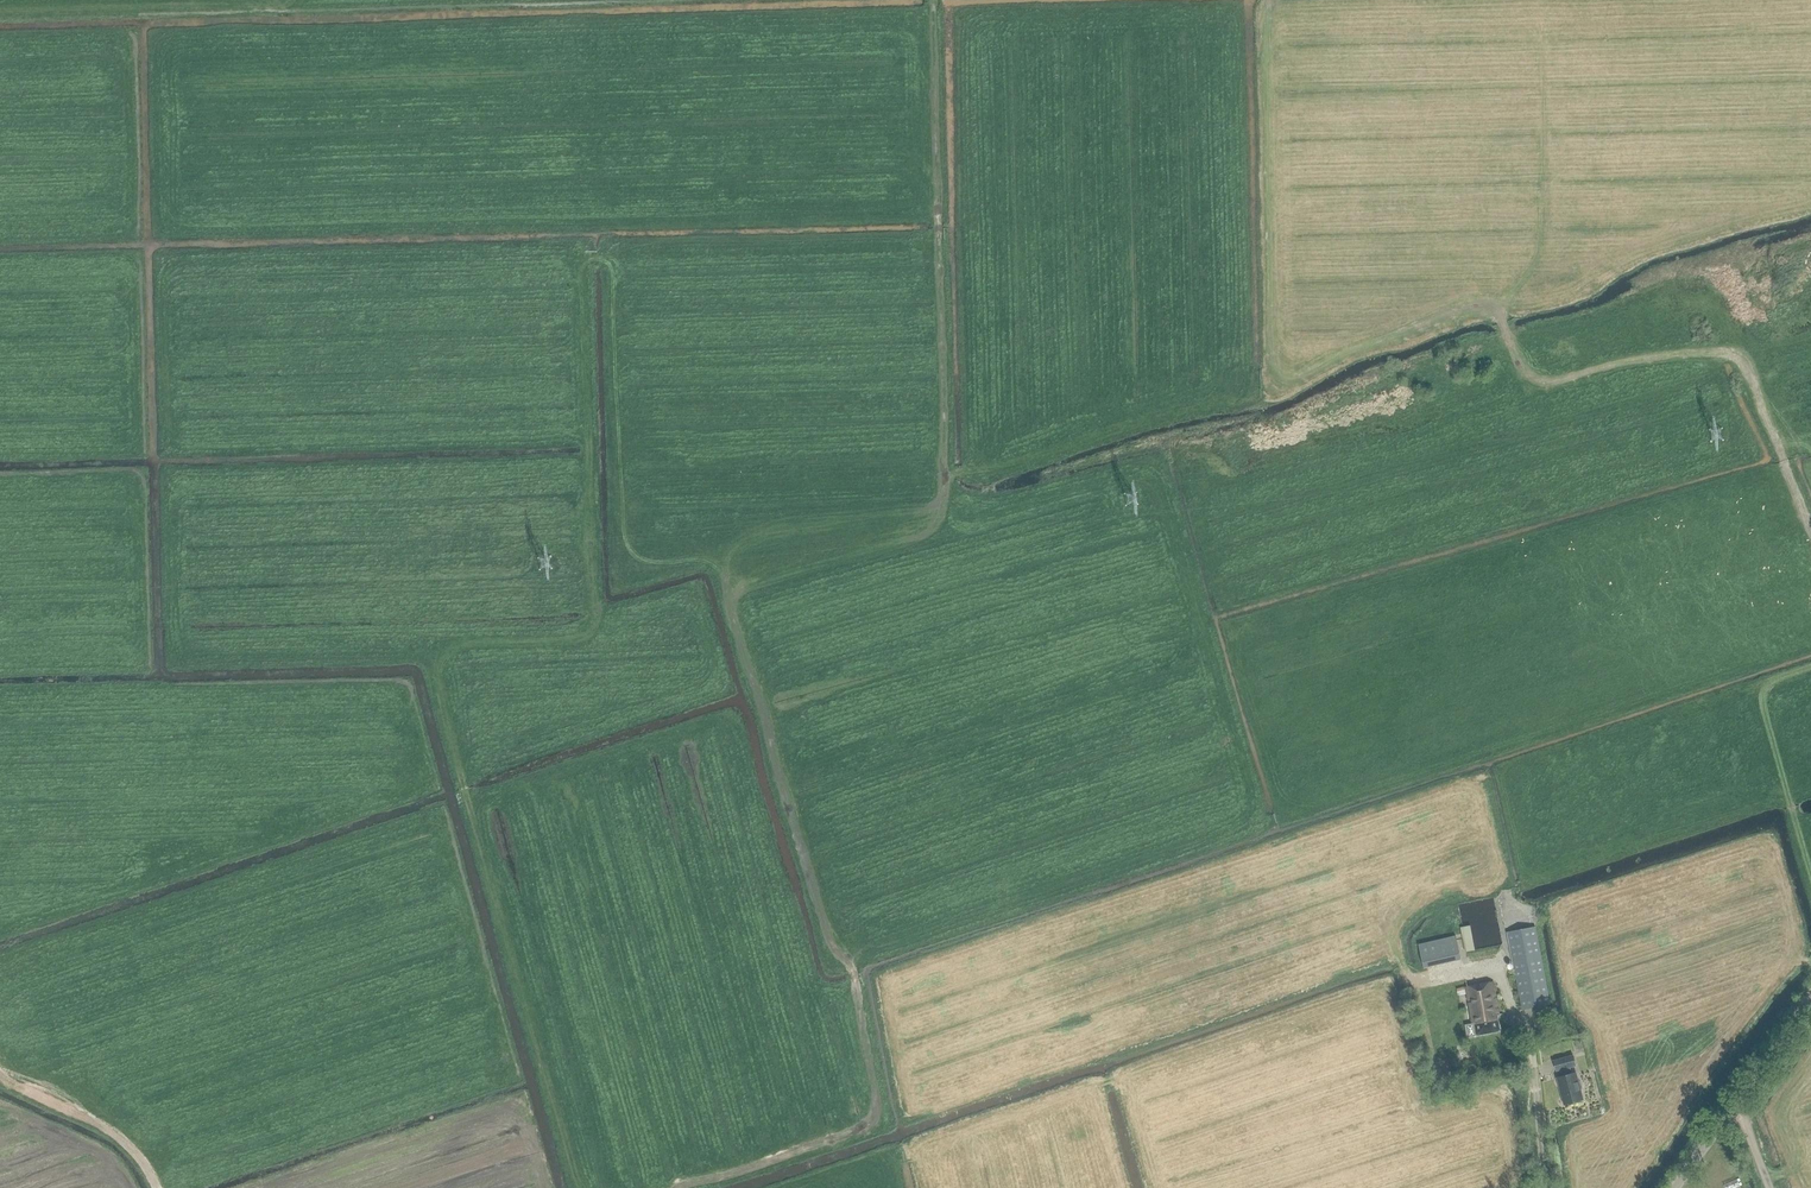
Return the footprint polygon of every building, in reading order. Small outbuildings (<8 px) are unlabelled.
[(1463,929),(1466,953),(1476,952),(1473,927),(1463,929)] [(1537,927),(1508,933),(1523,1010),(1551,1005),(1537,927)] [(1457,936),(1420,944),(1425,967),(1462,960),(1457,936)] [(1476,1036),(1500,1032),(1497,1015),(1499,1015),(1493,983),(1466,988),(1472,1025),(1466,1026),(1467,1035),(1469,1036),(1476,1035),(1476,1036)] [(1572,1036),(1566,1037),(1568,1047),(1575,1045),(1572,1036)] [(1575,1042),(1577,1050),(1584,1048),(1582,1040),(1575,1042)] [(1565,1104),(1583,1099),(1581,1092),(1583,1091),(1583,1086),(1580,1081),(1579,1081),(1576,1073),(1572,1074),(1571,1067),(1577,1066),(1574,1055),(1554,1061),(1557,1071),(1561,1070),(1563,1077),(1558,1078),(1565,1104)]
